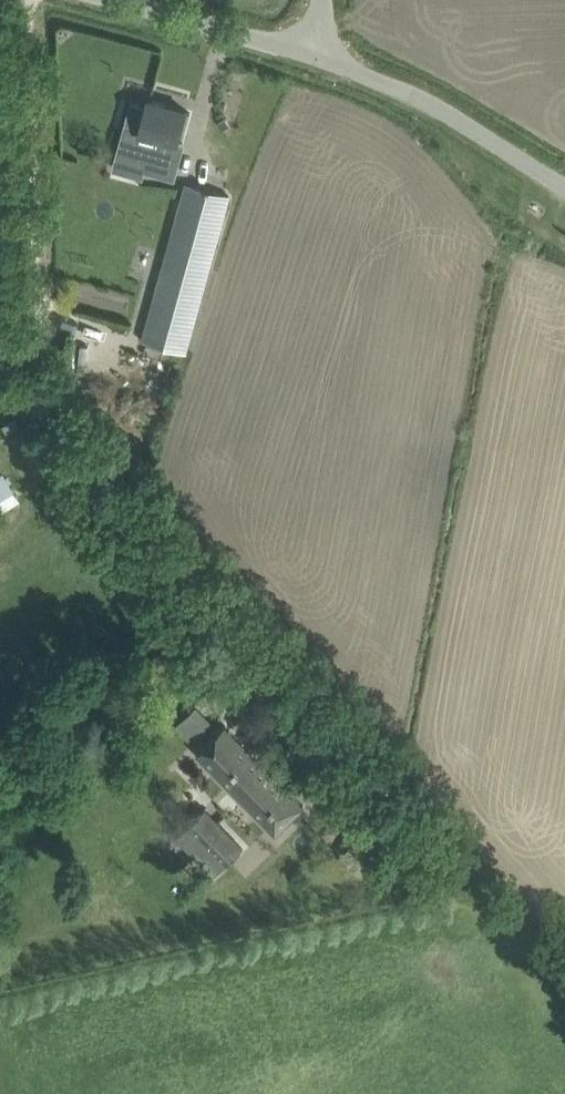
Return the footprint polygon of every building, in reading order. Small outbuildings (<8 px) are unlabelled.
[(125,126),(117,154),(146,162),(144,169),(174,177),(179,159),(172,157),(176,142),(177,142),(177,140),(186,109),(148,98),(146,104),(139,129),(125,126)] [(143,340),(185,351),(229,195),(187,184),(143,340)] [(12,502),(18,498),(6,478),(0,482),(0,509),(12,502)] [(308,812),(266,765),(228,723),(199,750),(237,791),(238,791),(280,838),(308,812)] [(190,857),(212,879),(216,875),(215,874),(242,847),(205,808),(177,835),(194,852),(190,857)]
